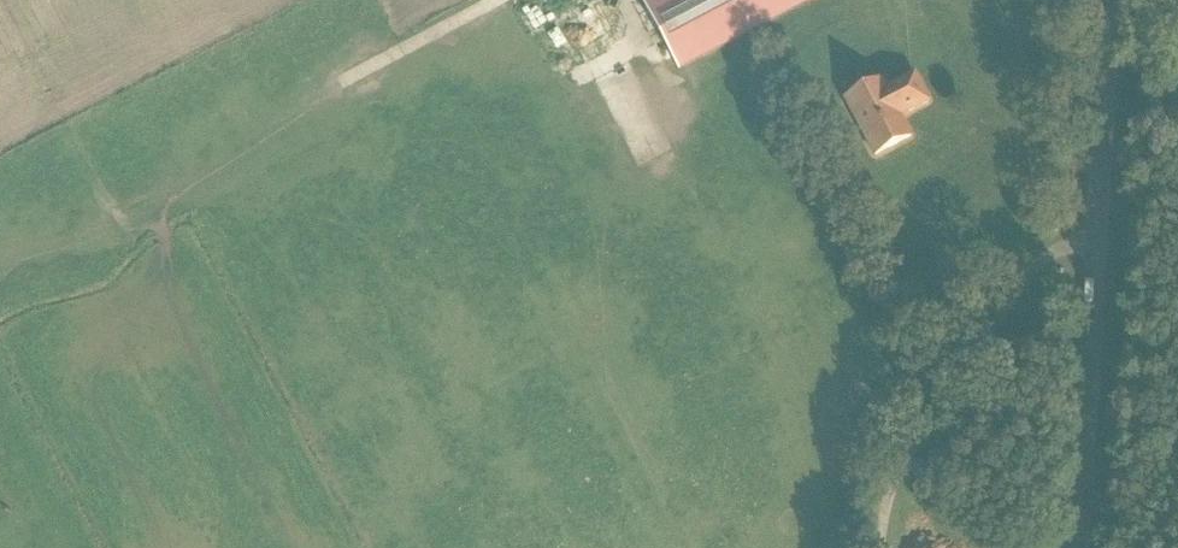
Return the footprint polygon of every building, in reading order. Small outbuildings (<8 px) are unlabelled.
[(679,69),(809,0),(642,0),(679,69)] [(929,101),(915,73),(886,87),(881,79),(846,97),(875,154),(910,136),(899,113),(907,109),(909,111),(929,101)]
